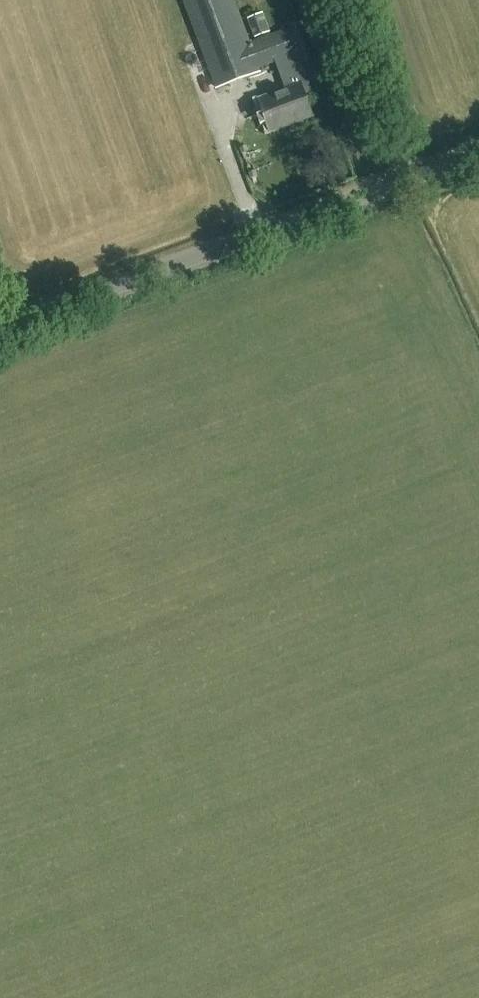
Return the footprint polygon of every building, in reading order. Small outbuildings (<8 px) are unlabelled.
[(234,0),(184,0),(217,88),(260,72),(259,69),(275,62),(285,89),(256,100),(269,133),(314,116),(306,95),(313,93),(289,29),(250,43),(234,0)] [(268,34),(260,14),(247,19),(255,39),(268,34)]
